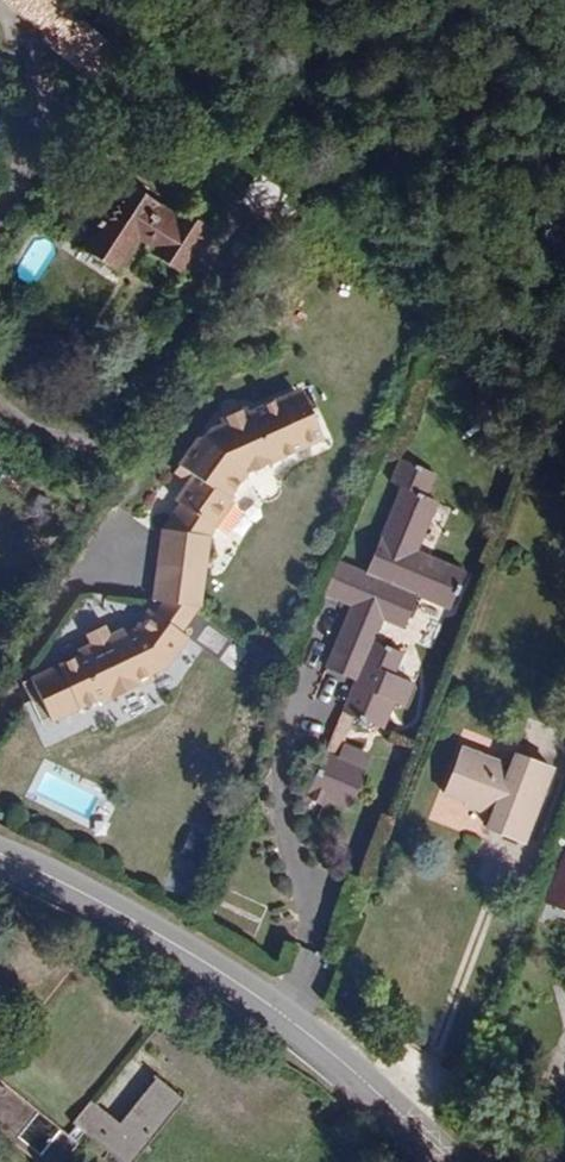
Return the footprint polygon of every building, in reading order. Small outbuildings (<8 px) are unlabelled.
[(19,0),(5,0),(46,35),(44,37),(100,85),(108,75),(19,0)] [(59,0),(19,0),(108,75),(125,56),(59,0)] [(290,194),(261,171),(258,174),(250,168),(237,185),(274,215),(290,194)] [(210,236),(126,181),(82,248),(118,271),(138,241),(154,251),(152,253),(185,274),(210,236)] [(274,215),(237,185),(235,188),(242,194),(238,199),(267,224),(274,215)] [(293,396),(288,385),(273,392),(278,403),(293,396)] [(239,468),(313,433),(317,431),(308,412),(302,414),(293,396),(278,403),(273,392),(242,407),(239,402),(213,415),(215,420),(200,427),(201,429),(191,434),(174,460),(189,470),(172,496),(177,499),(205,518),(211,522),(229,496),(224,491),(239,468)] [(403,629),(418,597),(448,610),(465,571),(419,550),(440,502),(428,496),(436,474),(400,459),(391,481),(401,486),(365,571),(339,560),(324,596),(350,607),(325,667),(354,680),(305,798),(323,806),(326,799),(349,809),(366,769),(338,757),(355,717),(384,729),(395,702),(406,706),(415,685),(394,676),(403,654),(375,641),(383,621),(403,629)] [(205,518),(177,499),(159,525),(197,528),(205,518)] [(201,600),(203,565),(206,529),(197,528),(159,525),(157,561),(154,596),(162,597),(199,600),(201,600)] [(182,627),(199,600),(162,597),(154,609),(182,627)] [(169,661),(188,632),(182,627),(154,609),(148,605),(136,624),(126,629),(123,624),(112,630),(91,640),(79,646),(81,650),(60,661),(32,675),(54,718),(101,694),(105,700),(155,676),(152,670),(169,661)] [(112,630),(107,621),(86,631),(91,640),(112,630)] [(523,842),(551,770),(515,755),(510,767),(462,749),(445,793),(467,802),(465,806),(492,815),(487,828),(523,842)] [(555,907),(564,911),(564,882),(555,907)] [(184,1100),(156,1077),(119,1122),(114,1118),(116,1158),(121,1161),(133,1161),(184,1100)] [(0,1079),(0,1133),(36,1161),(63,1161),(79,1143),(0,1079)] [(116,1158),(114,1118),(91,1100),(73,1122),(116,1158)]
